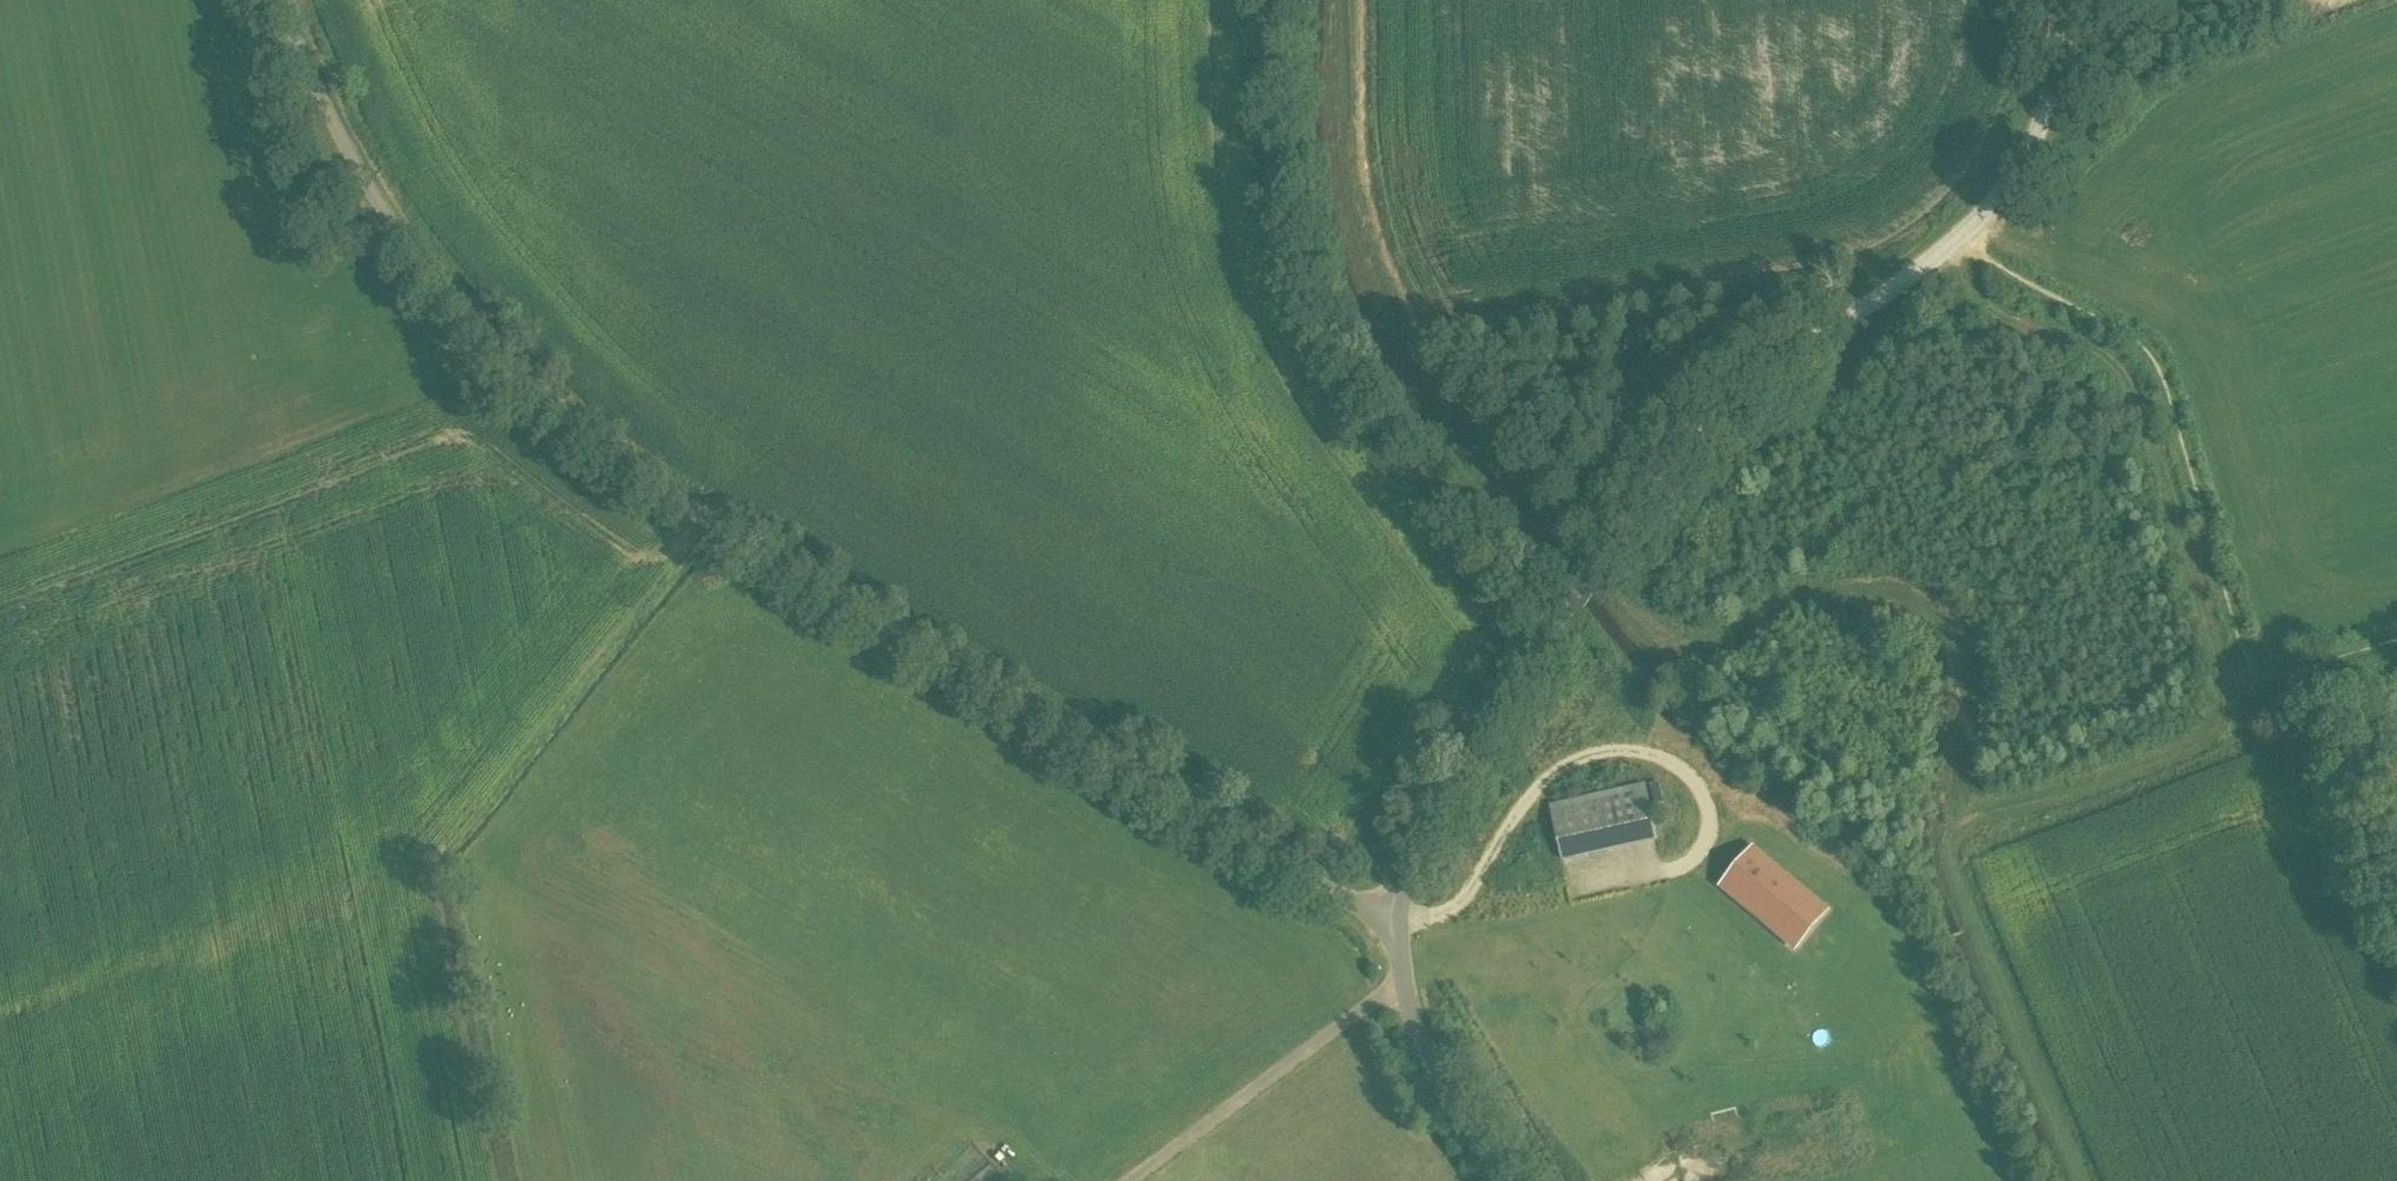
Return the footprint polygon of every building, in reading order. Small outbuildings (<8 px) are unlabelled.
[(1563,860),(1657,839),(1645,783),(1551,804),(1563,860)] [(1782,902),(1721,854),(1691,893),(1753,940),(1782,902)] [(988,1176),(977,1163),(954,1180),(981,1180),(988,1176)]
